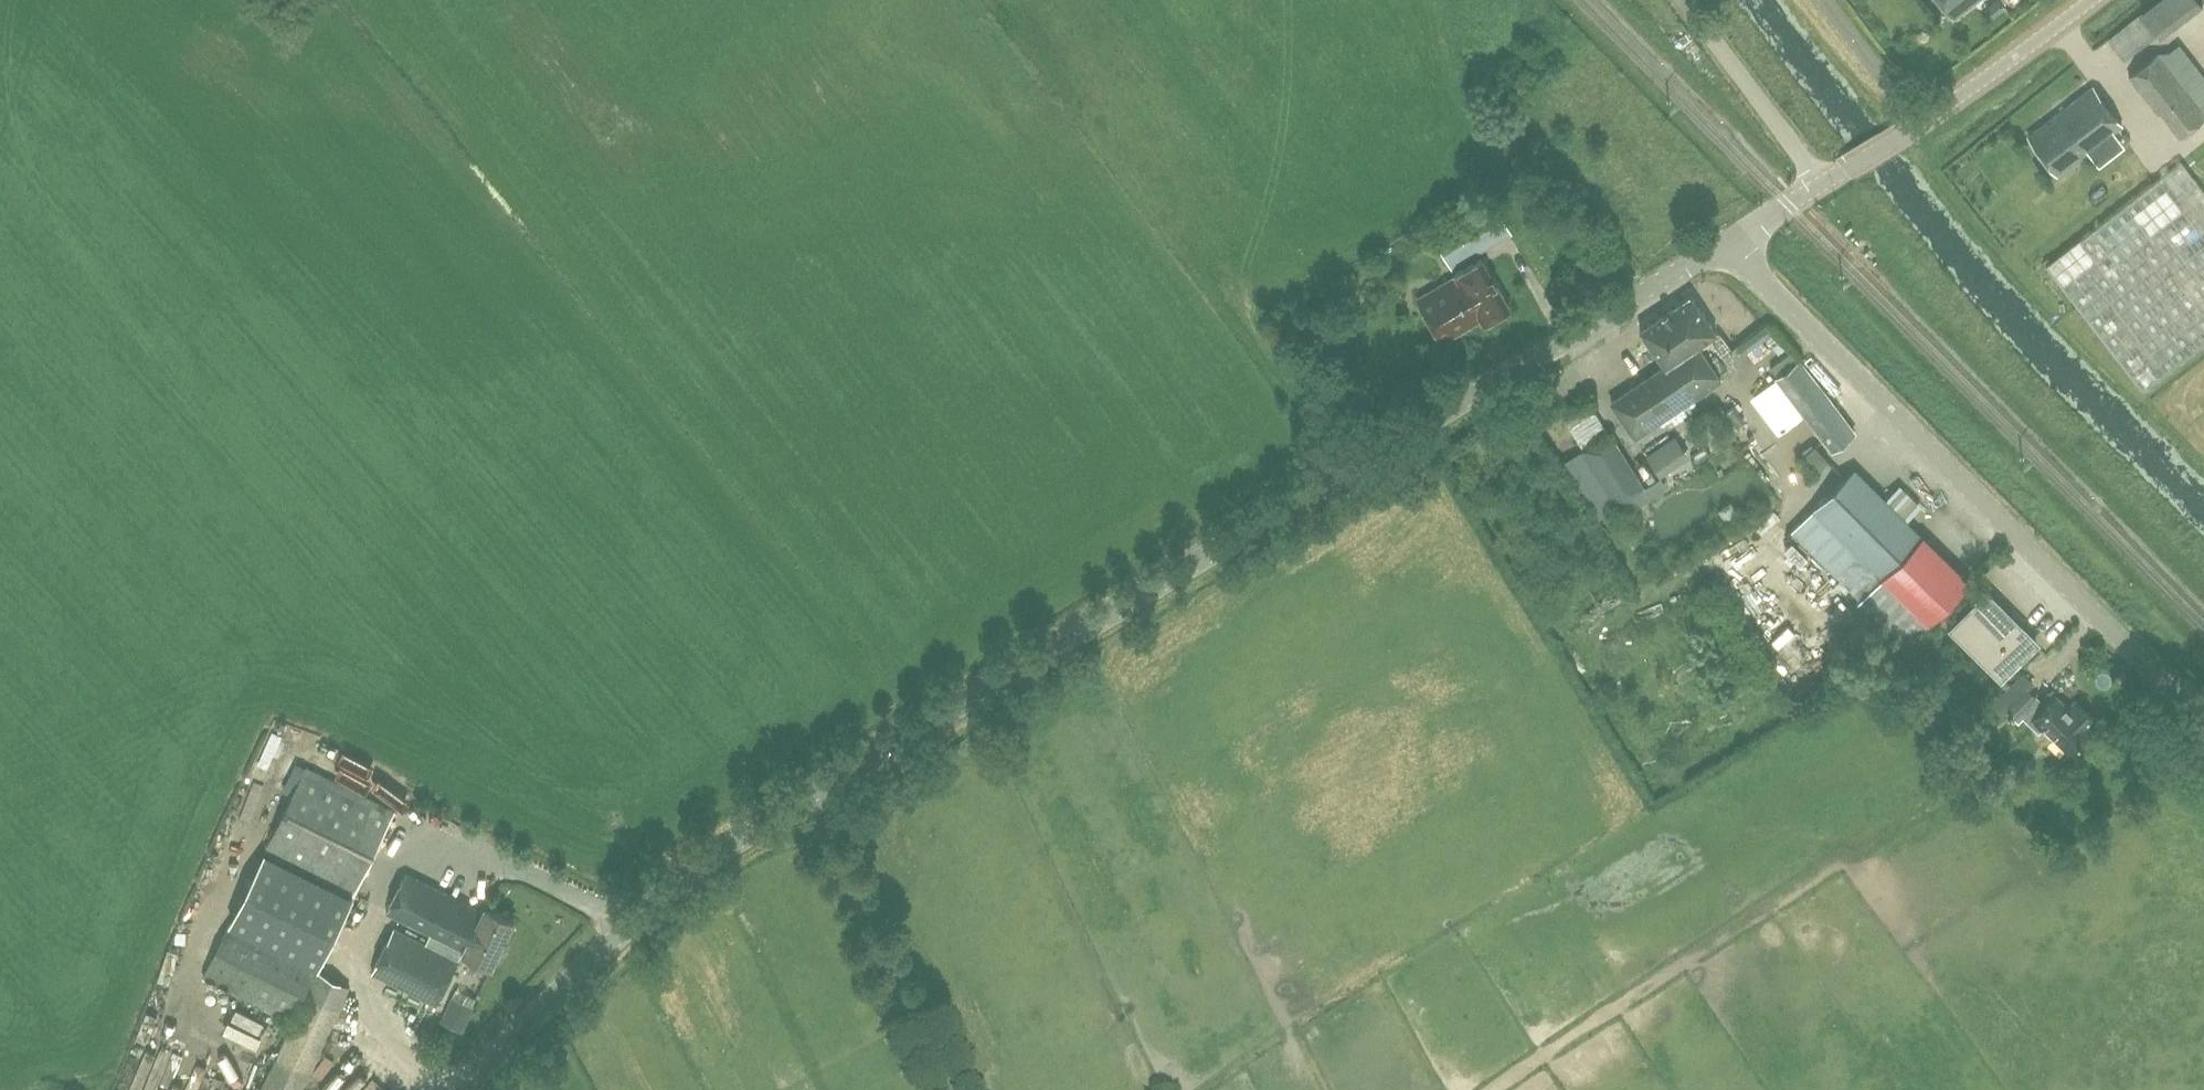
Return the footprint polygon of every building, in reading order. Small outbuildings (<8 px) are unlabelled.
[(1977,0),(1940,0),(1954,18),(1977,0)] [(1995,16),(2005,8),(1999,0),(1997,0),(1988,7),(1995,16)] [(2112,18),(2128,43),(2161,22),(2166,30),(2203,6),(2203,0),(2141,0),(2112,18)] [(2129,75),(2159,114),(2161,113),(2180,137),(2203,118),(2203,114),(2157,53),(2129,75)] [(2093,87),(2028,136),(2058,175),(2122,126),(2093,87)] [(2046,265),(2144,391),(2203,345),(2203,190),(2182,161),(2046,265)] [(1437,239),(1453,266),(1510,232),(1494,205),(1437,239)] [(1483,323),(1510,307),(1482,258),(1455,274),(1456,276),(1417,299),(1442,342),(1481,319),(1483,323)] [(1718,333),(1692,295),(1641,329),(1665,366),(1612,401),(1636,438),(1722,381),(1698,346),(1718,333)] [(1734,337),(1724,343),(1735,364),(1745,358),(1734,337)] [(1798,361),(1777,377),(1757,392),(1770,409),(1765,413),(1779,431),(1803,412),(1833,451),(1854,435),(1798,361)] [(1754,444),(1764,433),(1751,421),(1741,432),(1754,444)] [(1618,504),(1625,516),(1651,500),(1644,488),(1611,434),(1584,450),(1618,504)] [(1828,461),(1815,447),(1804,457),(1817,471),(1828,461)] [(1963,589),(1906,532),(1848,475),(1813,510),(1792,532),(1849,589),(1861,600),(1858,603),(1904,649),(1963,589)] [(2002,681),(2037,645),(1984,594),(1976,601),(1975,601),(1948,629),(2002,681)] [(2056,696),(2044,708),(2036,700),(2038,699),(2026,688),(2006,709),(2017,719),(2022,714),(2037,730),(2043,724),(2069,751),(2090,730),(2089,728),(2096,721),(2082,706),(2074,714),(2056,696)] [(395,811),(306,767),(265,851),(353,894),(395,811)] [(265,851),(203,977),(291,1020),(353,894),(265,851)] [(405,873),(386,912),(492,965),(514,919),(486,905),(483,911),(405,873)] [(435,1004),(435,1005),(436,1005),(459,961),(458,960),(457,961),(394,928),(371,972),(435,1004)] [(351,986),(319,970),(262,1089),(301,1089),(351,986)] [(464,1034),(472,1016),(450,1006),(442,1024),(464,1034)] [(345,1025),(339,1036),(363,1051),(369,1040),(345,1025)] [(231,1044),(265,1053),(269,1040),(261,1038),(262,1034),(235,1027),(231,1044)]
